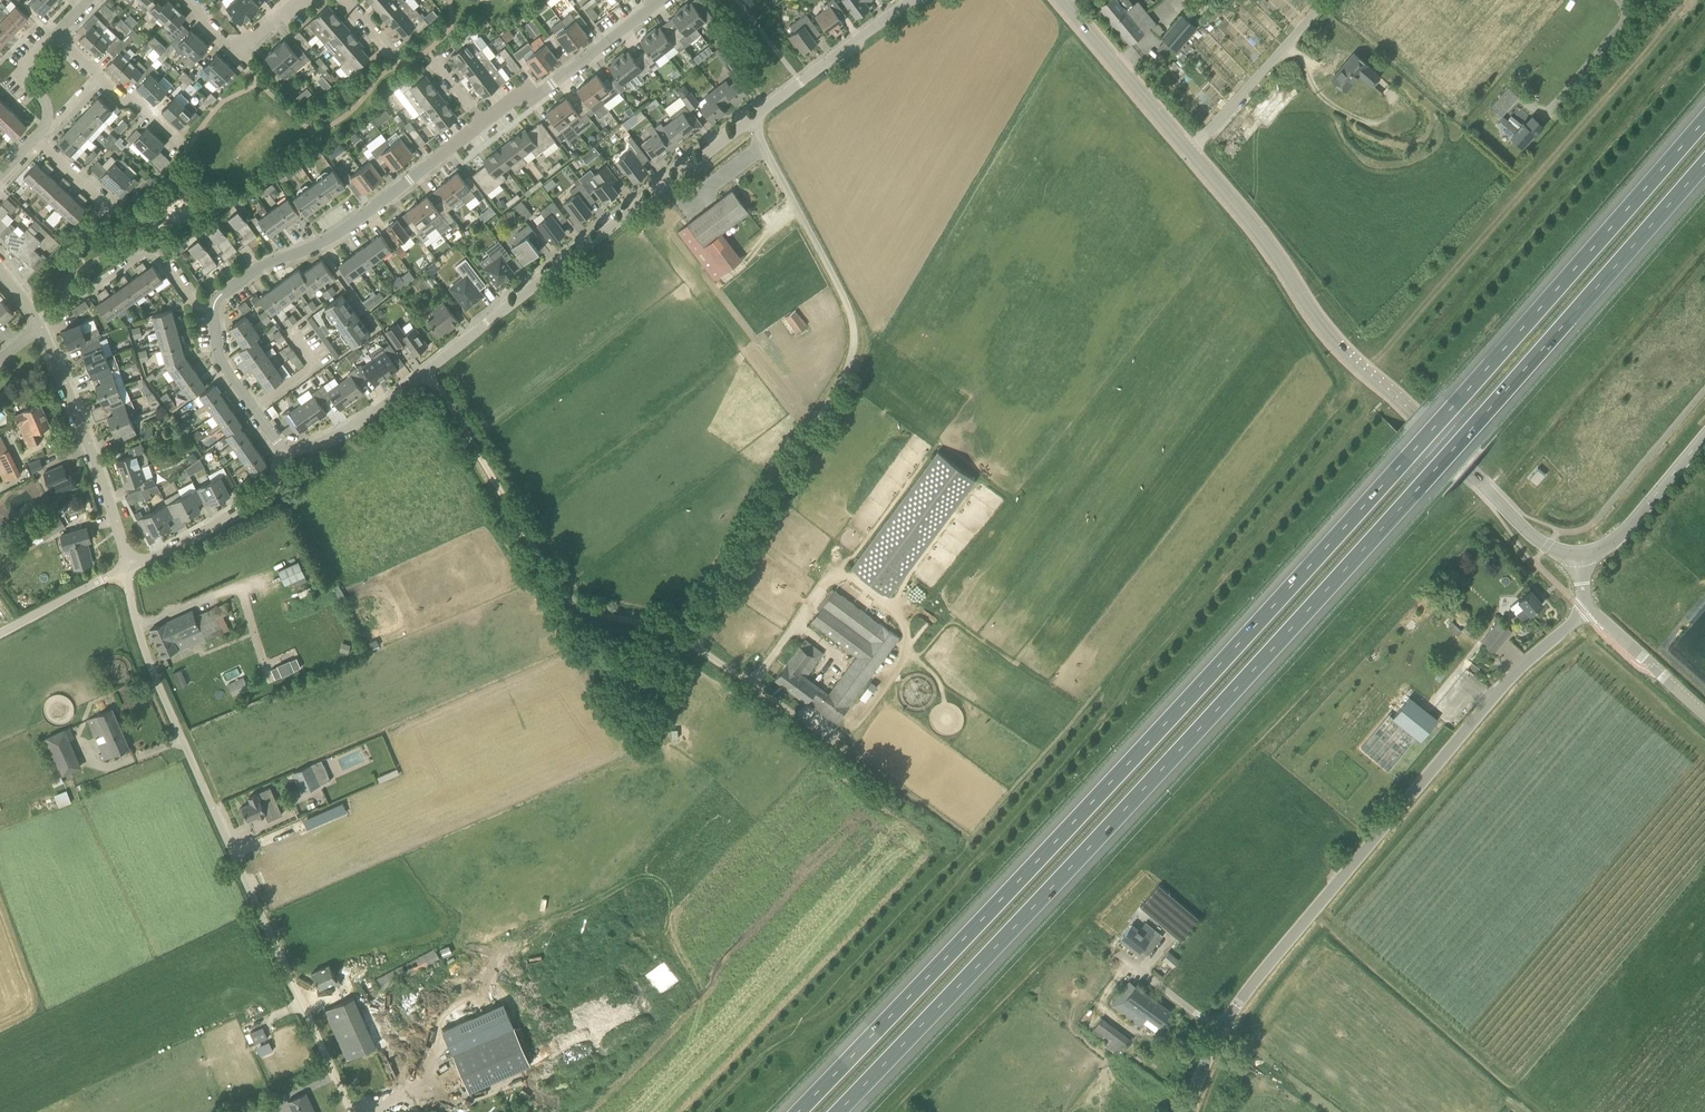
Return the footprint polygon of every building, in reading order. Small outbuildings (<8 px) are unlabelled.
[(36,16),(41,11),(43,13),(51,5),(47,0),(26,0),(22,3),(36,16)] [(156,4),(152,0),(140,0),(142,2),(139,5),(147,13),(156,4)] [(168,19),(177,9),(168,0),(161,9),(156,4),(147,13),(144,16),(149,22),(152,19),(155,22),(163,14),(168,19)] [(215,3),(228,18),(233,14),(241,23),(244,20),(245,21),(251,16),(237,0),(234,0),(227,7),(221,0),(218,0),(215,3)] [(251,16),(257,10),(256,9),(260,6),(254,0),(237,0),(251,16)] [(385,0),(368,0),(376,8),(385,0)] [(405,0),(385,0),(376,8),(384,18),(405,0)] [(405,0),(384,18),(393,28),(395,27),(416,8),(415,8),(419,4),(415,0),(405,0)] [(830,5),(823,10),(823,11),(815,16),(828,33),(832,30),(834,34),(841,28),(839,25),(843,22),(841,19),(846,15),(835,0),(831,0),(828,2),(830,5)] [(856,17),(865,10),(863,6),(871,0),(844,0),(856,17)] [(1115,25),(1130,43),(1155,23),(1137,1),(1127,9),(1119,0),(1106,0),(1099,6),(1115,25)] [(588,1),(582,5),(585,9),(591,5),(588,1)] [(715,19),(706,8),(700,12),(692,2),(689,5),(687,3),(681,8),(696,27),(702,23),(705,27),(715,19)] [(21,26),(29,17),(16,5),(11,11),(5,6),(3,8),(2,10),(7,15),(8,14),(21,26)] [(585,9),(586,11),(593,20),(599,15),(591,5),(585,9)] [(328,6),(308,24),(316,34),(337,16),(328,6)] [(539,14),(539,10),(537,6),(531,11),(535,17),(539,14)] [(419,32),(429,23),(416,8),(395,27),(404,36),(414,27),(419,32)] [(695,38),(690,32),(696,27),(681,8),(674,13),(676,15),(672,17),(680,28),(674,32),(683,44),(685,46),(695,38)] [(12,34),(21,26),(8,14),(7,15),(2,10),(1,9),(0,10),(0,23),(12,34)] [(166,32),(174,40),(178,35),(173,32),(186,17),(177,9),(168,19),(173,24),(166,32)] [(582,27),(587,23),(579,13),(573,17),(570,13),(561,21),(579,43),(588,36),(582,27)] [(802,52),(817,42),(808,30),(815,25),(806,13),(805,14),(801,17),(790,25),(795,32),(794,33),(789,37),(796,46),(797,45),(802,52)] [(1161,37),(1177,50),(1197,27),(1182,13),(1161,37)] [(108,27),(99,19),(95,14),(83,25),(88,30),(79,39),(89,48),(108,27)] [(316,34),(325,44),(346,26),(337,16),(316,34)] [(551,27),(554,32),(549,36),(557,46),(562,42),(569,51),(579,43),(561,21),(551,27)] [(4,43),(12,34),(0,23),(0,40),(4,43)] [(126,33),(132,27),(127,23),(122,28),(126,33)] [(346,26),(325,44),(334,54),(355,36),(346,26)] [(89,48),(97,56),(106,48),(110,52),(122,40),(116,34),(108,27),(89,48)] [(668,37),(660,27),(657,29),(656,27),(649,32),(664,52),(674,45),(677,49),(683,44),(674,32),(668,37)] [(501,34),(503,37),(511,31),(509,28),(501,34)] [(200,38),(191,30),(182,39),(178,35),(174,40),(171,43),(175,47),(183,54),(187,52),(200,38)] [(308,41),(299,31),(294,35),(303,46),(308,41)] [(644,39),(641,42),(649,52),(643,57),(652,68),(658,63),(655,59),(664,52),(649,32),(643,37),(644,39)] [(469,33),(459,41),(463,47),(452,55),(460,66),(481,49),(487,45),(481,36),(477,36),(475,37),(473,34),(471,36),(469,33)] [(718,38),(715,40),(720,46),(729,39),(724,33),(718,38)] [(500,35),(496,38),(500,44),(504,41),(500,35)] [(334,54),(342,64),(361,48),(363,46),(355,36),(334,54)] [(551,51),(557,46),(549,36),(548,37),(543,40),(546,44),(536,51),(548,67),(558,59),(551,51)] [(196,60),(209,47),(200,38),(187,52),(196,60)] [(116,74),(129,59),(135,53),(130,48),(128,50),(125,47),(127,45),(122,40),(110,52),(115,57),(107,65),(116,74)] [(275,48),(289,64),(296,72),(310,59),(298,45),(293,49),(285,40),(282,43),(281,42),(275,48)] [(303,46),(306,50),(312,45),(308,41),(303,46)] [(160,42),(155,47),(161,53),(166,48),(160,42)] [(702,50),(707,56),(713,52),(708,46),(702,50)] [(513,58),(505,47),(499,52),(504,58),(508,62),(513,58)] [(278,80),(283,76),(280,72),(289,64),(275,48),(269,53),(269,54),(266,57),(274,65),(269,70),(278,80)] [(353,81),(364,72),(359,67),(370,58),(361,48),(342,64),(340,65),(353,81)] [(460,66),(468,76),(490,59),(481,49),(460,66)] [(536,51),(526,58),(524,55),(518,59),(526,70),(532,66),(538,74),(548,67),(536,51)] [(637,61),(629,51),(625,54),(624,52),(617,57),(633,76),(637,83),(641,84),(644,82),(644,78),(642,75),(652,68),(643,57),(637,61)] [(225,62),(216,53),(203,67),(204,68),(200,71),(200,74),(207,80),(208,79),(225,62)] [(721,60),(725,64),(733,58),(729,53),(721,60)] [(1380,76),(1368,64),(1354,53),(1332,79),(1346,91),(1359,75),(1372,85),(1380,76)] [(320,65),(324,62),(320,57),(316,60),(320,65)] [(612,64),(609,66),(617,77),(611,81),(617,89),(620,93),(629,85),(631,88),(635,89),(638,87),(637,83),(633,76),(617,57),(611,62),(612,64)] [(149,58),(145,63),(149,66),(151,64),(153,62),(149,58)] [(508,62),(516,73),(521,69),(513,58),(508,62)] [(135,81),(147,69),(147,68),(143,64),(139,60),(135,65),(129,59),(116,74),(125,82),(130,77),(135,81)] [(468,76),(476,87),(498,70),(490,59),(468,76)] [(734,76),(742,70),(733,59),(725,65),(734,76)] [(217,88),(221,84),(234,70),(225,62),(208,79),(217,88)] [(318,68),(322,72),(328,67),(324,62),(320,65),(318,68)] [(159,72),(151,64),(149,66),(147,68),(147,69),(135,81),(139,85),(137,86),(146,95),(159,81),(154,77),(159,72)] [(476,87),(484,97),(506,80),(498,70),(476,87)] [(600,99),(609,92),(611,94),(617,89),(611,81),(609,79),(604,83),(597,74),(587,82),(600,99)] [(414,76),(399,87),(394,91),(401,100),(406,96),(412,103),(433,86),(425,75),(418,81),(414,76)] [(190,82),(186,78),(183,81),(180,84),(184,89),(187,85),(190,82)] [(737,79),(732,83),(730,85),(726,81),(716,89),(726,102),(732,98),(736,103),(748,94),(737,79)] [(332,86),(327,80),(321,85),(326,90),(332,86)] [(146,95),(155,103),(168,90),(159,81),(146,95)] [(584,98),(578,102),(587,113),(592,108),(594,111),(604,104),(600,99),(587,82),(577,89),(584,98)] [(441,97),(433,86),(412,103),(420,113),(441,97)] [(1509,87),(1492,107),(1502,116),(1519,96),(1509,87)] [(702,107),(713,121),(725,111),(721,106),(726,102),(716,89),(706,97),(709,101),(702,107)] [(691,109),(699,103),(691,91),(682,98),(691,109)] [(206,97),(210,101),(213,103),(217,98),(211,92),(206,97)] [(307,97),(303,92),(296,97),(301,103),(307,97)] [(178,93),(162,110),(171,119),(184,105),(188,100),(181,93),(178,93)] [(117,105),(108,97),(104,101),(99,97),(91,106),(105,119),(110,124),(119,115),(113,110),(117,105)] [(428,124),(449,107),(441,97),(420,113),(428,124)] [(590,118),(587,113),(578,102),(573,106),(566,97),(557,105),(574,127),(583,120),(585,122),(590,118)] [(10,109),(1,101),(0,102),(0,120),(10,109)] [(673,119),(685,135),(692,130),(694,133),(703,125),(694,113),(692,115),(684,104),(670,115),(673,119)] [(195,111),(192,113),(184,105),(171,119),(180,127),(186,121),(191,126),(200,116),(195,111)] [(553,121),(548,125),(561,142),(566,137),(564,135),(574,127),(557,105),(547,113),(553,121)] [(96,128),(105,119),(91,106),(82,115),(96,128)] [(634,112),(630,106),(625,110),(629,116),(634,112)] [(428,124),(436,135),(458,118),(449,107),(428,124)] [(373,117),(379,124),(391,115),(385,108),(373,117)] [(10,109),(0,120),(0,123),(4,127),(0,132),(2,134),(3,135),(8,130),(7,130),(19,117),(10,109)] [(640,109),(622,123),(627,129),(645,116),(640,109)] [(402,127),(404,125),(406,124),(402,119),(398,113),(394,116),(402,127)] [(88,136),(96,128),(82,115),(74,123),(88,136)] [(1511,137),(1522,146),(1533,133),(1535,135),(1543,125),(1533,116),(1525,125),(1523,123),(1518,129),(1503,117),(1498,124),(1512,136),(1511,137)] [(16,139),(28,126),(19,117),(7,130),(8,130),(13,135),(8,140),(12,144),(16,139)] [(118,124),(121,127),(122,128),(127,123),(123,119),(118,124)] [(679,140),(685,135),(673,119),(663,127),(668,133),(662,138),(669,147),(672,150),(681,142),(679,140)] [(406,124),(404,125),(412,136),(418,131),(410,121),(409,121),(406,124)] [(544,149),(555,141),(556,141),(541,122),(530,131),(544,149)] [(88,136),(74,123),(66,132),(80,145),(85,150),(94,141),(88,136)] [(662,138),(658,131),(652,124),(647,128),(653,135),(648,139),(653,145),(646,150),(656,162),(665,155),(663,152),(669,147),(662,138)] [(143,150),(156,136),(147,127),(141,133),(137,128),(127,139),(132,143),(129,146),(138,154),(143,150)] [(604,136),(610,131),(606,127),(601,130),(603,133),(602,133),(604,136)] [(532,151),(536,156),(542,151),(544,149),(530,131),(528,132),(525,129),(516,136),(529,153),(532,151)] [(391,145),(404,161),(413,154),(407,145),(412,141),(404,130),(399,134),(397,132),(387,139),(391,145)] [(426,142),(418,131),(412,136),(420,146),(426,142)] [(57,141),(71,154),(80,145),(66,132),(57,141)] [(354,143),(360,138),(356,132),(350,137),(354,143)] [(110,140),(113,144),(118,139),(114,135),(110,140)] [(170,160),(159,150),(165,144),(156,136),(143,150),(151,158),(150,159),(161,170),(170,160)] [(521,167),(527,163),(523,157),(529,153),(516,136),(504,145),(521,167)] [(641,163),(648,157),(642,149),(631,136),(627,140),(630,145),(628,147),(627,149),(629,151),(624,155),(626,157),(618,163),(625,173),(627,171),(635,181),(648,171),(645,166),(644,164),(643,165),(641,163)] [(118,145),(121,142),(124,140),(121,137),(115,142),(118,145)] [(108,149),(113,144),(110,140),(105,145),(108,149)] [(394,169),(404,161),(391,145),(382,153),(379,150),(374,154),(382,164),(387,160),(394,169)] [(515,172),(521,167),(504,145),(493,154),(505,170),(511,166),(515,172)] [(312,161),(322,154),(317,146),(306,154),(312,161)] [(332,159),(341,153),(336,147),(327,153),(332,159)] [(595,147),(582,156),(586,162),(599,153),(595,147)] [(361,169),(373,185),(383,177),(376,169),(382,164),(374,154),(368,158),(370,161),(361,169)] [(502,173),(505,170),(493,154),(483,162),(486,165),(484,166),(498,185),(506,179),(502,173)] [(89,163),(94,158),(90,155),(85,160),(89,163)] [(116,159),(116,160),(111,155),(102,165),(107,170),(102,175),(111,184),(129,164),(123,159),(116,159)] [(36,163),(24,176),(32,184),(50,165),(47,161),(41,167),(36,163)] [(111,184),(119,192),(125,187),(129,191),(139,181),(134,177),(138,173),(129,164),(111,184)] [(50,165),(32,184),(41,192),(53,178),(48,174),(54,168),(50,165)] [(611,183),(617,179),(606,165),(593,176),(599,184),(594,189),(604,202),(618,192),(611,183)] [(484,166),(473,175),(487,194),(498,185),(484,166)] [(277,175),(283,183),(289,178),(293,175),(287,167),(277,175)] [(349,173),(344,177),(351,188),(357,184),(363,192),(373,185),(361,169),(351,176),(349,173)] [(340,178),(333,170),(329,173),(327,171),(325,171),(321,173),(330,185),(340,178)] [(317,179),(318,181),(314,184),(320,192),(330,185),(321,173),(317,176),(317,179)] [(478,188),(470,177),(465,181),(458,173),(448,180),(460,196),(466,203),(476,196),(473,192),(478,188)] [(41,192),(49,199),(67,180),(64,177),(58,183),(53,178),(41,192)] [(330,185),(320,192),(326,201),(346,186),(340,178),(330,185)] [(49,199),(58,207),(70,194),(65,190),(71,184),(67,180),(49,199)] [(438,188),(442,193),(437,197),(439,201),(448,211),(453,207),(451,204),(460,196),(448,180),(438,188)] [(541,180),(535,184),(537,188),(543,183),(541,180)] [(552,186),(548,181),(542,185),(547,191),(552,186)] [(156,182),(152,187),(156,190),(160,185),(156,182)] [(592,211),(588,206),(589,206),(583,198),(590,193),(582,182),(577,185),(570,191),(574,196),(564,204),(572,215),(574,214),(579,221),(592,211)] [(266,187),(270,192),(275,188),(272,183),(266,187)] [(314,184),(309,187),(308,185),(305,185),(301,187),(310,199),(320,192),(314,184)] [(537,188),(535,184),(529,189),(531,192),(537,188)] [(270,192),(266,187),(259,193),(263,197),(270,192)] [(298,195),(294,198),(300,206),(310,199),(301,187),(298,190),(297,193),(298,195)] [(274,198),(280,193),(275,188),(270,192),(274,198)] [(722,232),(749,212),(732,190),(678,232),(715,280),(725,272),(718,264),(736,250),(722,232)] [(58,207),(66,215),(84,196),(80,192),(74,198),(70,194),(58,207)] [(326,201),(320,192),(310,199),(300,206),(306,215),(326,201)] [(66,215),(75,223),(87,210),(82,205),(87,199),(84,196),(66,215)] [(454,220),(447,211),(448,211),(439,201),(434,204),(428,196),(418,203),(436,227),(445,220),(449,224),(454,220)] [(11,222),(14,219),(7,213),(9,211),(11,213),(17,207),(8,198),(2,204),(0,206),(0,234),(11,222)] [(290,221),(300,214),(289,198),(279,205),(290,221)] [(525,220),(532,214),(521,200),(514,205),(525,220)] [(537,225),(551,243),(560,236),(559,234),(564,230),(560,225),(567,219),(553,201),(540,211),(546,218),(537,225)] [(409,224),(417,234),(423,242),(429,238),(426,234),(436,227),(418,203),(408,211),(415,220),(409,224)] [(234,204),(224,211),(243,237),(240,239),(243,244),(256,235),(257,236),(234,204)] [(290,221),(279,205),(269,212),(280,228),(290,221)] [(491,206),(486,210),(491,216),(496,213),(491,206)] [(265,228),(270,235),(280,228),(269,212),(259,219),(256,216),(252,218),(257,225),(261,222),(265,228)] [(214,218),(205,225),(223,252),(220,254),(224,259),(236,250),(237,251),(238,250),(214,218)] [(43,223),(51,230),(55,227),(47,219),(43,223)] [(397,239),(400,243),(410,235),(412,238),(417,234),(409,224),(404,228),(397,219),(395,221),(393,220),(389,223),(390,225),(387,227),(389,231),(396,240),(397,239)] [(42,227),(35,221),(31,225),(25,232),(18,225),(16,227),(11,222),(0,234),(0,235),(4,239),(4,240),(10,246),(8,248),(16,255),(35,235),(42,227)] [(261,222),(257,225),(256,226),(260,231),(265,228),(261,222)] [(515,243),(512,248),(524,264),(535,255),(534,253),(538,250),(530,240),(537,235),(528,224),(517,232),(516,235),(516,241),(515,243)] [(203,235),(199,230),(195,233),(199,238),(203,235)] [(195,233),(185,240),(204,266),(200,268),(204,273),(217,264),(217,265),(218,265),(195,233)] [(31,266),(37,270),(48,258),(43,253),(41,256),(34,249),(42,242),(35,235),(16,255),(23,262),(25,260),(31,266)] [(392,249),(381,235),(371,242),(381,257),(392,249)] [(505,278),(513,272),(506,261),(511,257),(499,241),(486,251),(494,261),(485,267),(491,275),(490,275),(497,285),(505,279),(505,278)] [(371,264),(381,257),(371,242),(360,250),(371,264)] [(185,249),(182,244),(176,248),(180,253),(185,249)] [(163,245),(158,248),(162,254),(167,251),(163,245)] [(396,250),(402,258),(409,253),(402,245),(396,250)] [(360,272),(371,264),(360,250),(350,257),(360,272)] [(339,265),(350,279),(360,272),(350,257),(339,265)] [(467,281),(453,291),(460,301),(463,299),(469,307),(478,300),(477,298),(482,294),(479,290),(486,285),(466,258),(456,266),(467,281)] [(324,283),(334,276),(322,259),(312,266),(324,283)] [(154,286),(164,279),(153,265),(148,268),(143,262),(139,264),(154,286)] [(436,262),(427,269),(432,275),(441,268),(436,262)] [(145,292),(154,286),(139,264),(135,267),(140,274),(135,278),(145,292)] [(324,283),(312,266),(302,273),(311,285),(310,286),(313,290),(324,283)] [(299,269),(289,276),(301,292),(310,286),(311,285),(302,273),(299,269)] [(401,278),(406,282),(413,275),(408,270),(401,278)] [(120,278),(136,299),(145,292),(135,278),(129,281),(124,275),(120,278)] [(291,300),(301,292),(289,276),(280,283),(291,300)] [(400,276),(396,279),(401,285),(405,282),(400,276)] [(126,306),(136,299),(120,278),(116,281),(121,287),(116,291),(126,306)] [(397,288),(401,285),(396,279),(392,281),(397,288)] [(281,307),(291,300),(280,283),(270,290),(281,307)] [(328,289),(333,295),(337,292),(332,286),(328,289)] [(117,312),(126,306),(116,291),(111,295),(106,288),(102,291),(117,312)] [(333,295),(328,289),(323,292),(328,299),(329,298),(333,295)] [(267,309),(271,313),(271,314),(281,307),(270,290),(260,298),(267,309)] [(103,301),(97,304),(108,319),(117,312),(102,291),(98,294),(103,301)] [(376,294),(381,300),(385,297),(380,291),(376,294)] [(4,322),(14,312),(4,302),(6,300),(0,294),(0,318),(4,322)] [(325,307),(353,346),(371,334),(342,294),(335,299),(331,302),(325,306),(326,306),(325,307)] [(381,300),(376,294),(373,297),(377,303),(381,300)] [(252,300),(257,307),(262,303),(257,296),(252,300)] [(377,303),(373,297),(365,303),(369,309),(377,303)] [(85,300),(72,309),(76,316),(78,315),(79,317),(84,314),(86,312),(85,310),(90,306),(85,300)] [(244,313),(251,308),(245,300),(238,306),(244,313)] [(313,300),(308,303),(313,309),(317,306),(313,300)] [(430,327),(432,330),(438,337),(451,327),(453,327),(460,322),(444,301),(432,311),(436,315),(429,320),(433,325),(430,327)] [(309,313),(313,309),(308,303),(304,306),(309,313)] [(259,315),(262,319),(271,313),(267,309),(259,315)] [(379,318),(385,314),(382,309),(376,313),(379,318)] [(795,309),(785,317),(779,321),(791,336),(796,332),(806,325),(795,309)] [(175,321),(172,310),(153,315),(155,327),(175,321)] [(271,313),(262,319),(265,324),(271,319),(274,317),(271,314),(271,313)] [(293,324),(297,321),(293,314),(289,317),(293,324)] [(253,325),(246,316),(230,327),(237,337),(253,325)] [(308,319),(331,352),(336,358),(340,356),(326,336),(311,316),(308,319)] [(285,320),(289,326),(293,324),(289,317),(285,320)] [(101,334),(97,327),(94,319),(64,330),(70,347),(85,340),(98,335),(101,334)] [(155,327),(158,338),(178,333),(175,321),(155,327)] [(397,323),(385,331),(397,348),(404,343),(413,356),(428,346),(415,328),(406,334),(397,323)] [(253,325),(237,337),(244,347),(256,339),(260,336),(253,325)] [(282,334),(281,332),(279,330),(273,335),(276,339),(282,334)] [(178,333),(158,338),(162,350),(181,344),(178,333)] [(279,343),(285,338),(282,334),(276,339),(279,343)] [(87,345),(81,348),(87,363),(107,356),(113,353),(107,338),(100,340),(98,335),(85,340),(87,345)] [(239,350),(246,360),(263,348),(256,339),(244,347),(239,350)] [(185,356),(183,350),(181,344),(162,350),(164,356),(166,365),(185,356)] [(371,353),(375,358),(374,359),(387,377),(399,369),(393,360),(398,356),(390,344),(384,348),(382,345),(371,353)] [(270,358),(263,348),(246,360),(254,370),(270,358)] [(297,354),(293,349),(287,354),(290,359),(297,354)] [(299,358),(297,354),(290,359),(293,363),(293,362),(299,358)] [(93,379),(113,371),(118,369),(115,361),(110,363),(107,356),(87,363),(93,379)] [(185,356),(166,365),(171,372),(175,378),(192,366),(187,360),(185,356)] [(277,368),(270,358),(254,370),(261,380),(277,368)] [(293,362),(298,369),(304,365),(299,358),(293,362)] [(369,376),(375,385),(387,377),(374,359),(363,366),(361,364),(355,368),(363,380),(369,376)] [(175,378),(182,387),(198,375),(192,366),(175,378)] [(268,390),(284,378),(277,368),(261,380),(268,390)] [(353,402),(364,393),(358,384),(363,380),(355,368),(349,373),(351,375),(340,383),(353,402)] [(115,377),(113,371),(93,379),(99,395),(125,385),(121,375),(115,377)] [(146,377),(149,381),(156,376),(152,372),(146,377)] [(190,397),(206,386),(198,375),(182,387),(190,397)] [(332,397),(341,410),(353,402),(340,383),(328,391),(324,385),(318,389),(326,401),(332,397)] [(152,391),(147,384),(143,386),(141,390),(143,395),(152,391)] [(125,385),(99,395),(106,410),(125,403),(130,400),(125,385)] [(206,403),(207,405),(221,395),(214,385),(200,395),(206,403)] [(315,422),(327,414),(320,405),(326,401),(318,389),(311,394),(313,396),(302,404),(315,422)] [(163,401),(170,396),(167,392),(160,397),(163,401)] [(207,405),(208,407),(214,414),(228,404),(221,395),(207,405)] [(112,425),(131,418),(125,403),(106,410),(112,425)] [(29,447),(38,443),(41,442),(36,431),(50,425),(41,404),(24,411),(16,415),(29,447)] [(220,423),(221,424),(235,414),(228,404),(214,414),(220,423)] [(289,409),(283,414),(290,425),(291,426),(297,421),(304,431),(315,422),(302,404),(291,412),(289,409)] [(203,411),(200,407),(194,411),(196,413),(197,415),(203,411)] [(187,411),(180,416),(183,421),(191,416),(187,411)] [(221,424),(223,426),(228,434),(240,426),(242,424),(235,414),(221,424)] [(122,433),(124,439),(137,434),(131,418),(112,425),(115,435),(122,433)] [(290,425),(282,430),(286,436),(294,430),(291,426),(290,425)] [(232,443),(233,445),(247,436),(240,426),(228,434),(226,435),(232,443)] [(154,434),(151,427),(141,431),(143,438),(154,434)] [(204,437),(198,429),(192,434),(197,441),(204,437)] [(156,432),(158,440),(166,437),(163,430),(156,432)] [(0,436),(0,454),(8,450),(1,435),(0,436)] [(233,445),(234,447),(240,455),(254,445),(247,436),(233,445)] [(147,455),(144,452),(142,444),(128,449),(130,456),(116,461),(120,474),(141,467),(149,464),(149,461),(147,455)] [(246,463),(247,465),(261,455),(254,445),(240,455),(246,463)] [(937,451),(851,567),(889,595),(975,479),(937,451)] [(189,459),(192,464),(192,463),(198,459),(193,452),(189,456),(189,459)] [(247,465),(249,467),(255,475),(268,465),(261,455),(247,465)] [(229,460),(225,456),(221,459),(224,464),(229,460)] [(29,463),(33,472),(44,467),(40,458),(29,463)] [(4,482),(21,473),(16,462),(0,469),(0,474),(4,482)] [(186,468),(188,472),(195,468),(192,463),(192,464),(186,468)] [(44,473),(48,482),(53,480),(59,493),(77,486),(70,471),(67,473),(63,465),(44,473)] [(146,479),(141,467),(120,474),(125,488),(127,487),(130,494),(149,488),(156,485),(153,477),(146,479)] [(228,488),(233,485),(227,473),(223,467),(208,475),(211,481),(221,499),(231,494),(228,488)] [(190,475),(188,472),(186,468),(178,473),(181,479),(190,475)] [(1538,468),(1529,478),(1537,484),(1545,475),(1538,468)] [(196,489),(203,501),(205,506),(211,503),(212,504),(221,499),(211,481),(196,489)] [(149,488),(141,490),(144,497),(150,494),(151,492),(149,488)] [(196,489),(182,496),(192,515),(201,510),(198,504),(203,501),(196,489)] [(183,519),(192,515),(182,496),(179,491),(164,499),(167,504),(174,516),(179,513),(183,519)] [(134,494),(128,497),(131,504),(137,501),(134,494)] [(152,512),(162,530),(171,525),(168,519),(174,516),(167,504),(152,512)] [(66,527),(58,515),(62,514),(62,508),(57,509),(57,513),(36,527),(44,540),(66,527)] [(134,514),(144,532),(150,529),(153,535),(162,530),(152,512),(143,517),(140,510),(134,514)] [(25,514),(20,518),(27,526),(32,522),(25,514)] [(80,543),(78,534),(67,537),(76,568),(92,563),(88,550),(86,541),(80,543)] [(37,544),(41,541),(38,535),(33,538),(37,544)] [(9,563),(8,555),(0,556),(0,564),(9,563)] [(279,569),(286,584),(307,575),(300,560),(279,569)] [(776,678),(837,723),(848,708),(899,637),(881,624),(835,590),(811,621),(857,655),(828,694),(805,676),(824,652),(805,639),(787,663),(776,678)] [(1522,621),(1530,614),(1542,604),(1531,590),(1510,607),(1522,621)] [(225,604),(195,615),(192,610),(151,629),(163,657),(230,629),(223,614),(229,612),(225,604)] [(1499,621),(1482,642),(1494,653),(1512,631),(1499,621)] [(1457,636),(1462,631),(1452,622),(1447,627),(1457,636)] [(342,642),(339,651),(348,653),(351,645),(342,642)] [(280,670),(284,679),(310,669),(306,659),(299,662),(299,664),(288,668),(287,667),(280,670)] [(181,669),(171,673),(178,687),(187,683),(181,669)] [(228,684),(232,696),(249,689),(244,678),(228,684)] [(1393,718),(1410,697),(1405,693),(1361,747),(1388,770),(1416,736),(1393,718)] [(1416,736),(1421,740),(1437,719),(1410,697),(1393,718),(1416,736)] [(101,760),(106,759),(130,748),(112,708),(88,718),(96,738),(105,734),(107,740),(99,744),(103,752),(99,754),(101,760)] [(82,767),(66,728),(41,738),(57,777),(82,767)] [(292,771),(301,791),(325,782),(316,762),(292,771)] [(334,767),(327,770),(330,777),(337,774),(334,767)] [(397,768),(377,777),(380,782),(400,774),(397,768)] [(67,790),(55,793),(58,806),(70,802),(67,790)] [(249,796),(251,802),(242,806),(248,820),(258,816),(258,817),(267,814),(267,813),(276,809),(273,801),(263,805),(258,793),(249,796)] [(1140,906),(1181,941),(1200,918),(1160,883),(1140,906)] [(1141,949),(1148,954),(1163,936),(1146,923),(1139,931),(1132,925),(1121,938),(1138,952),(1141,949)] [(380,991),(441,958),(435,948),(374,980),(380,991)] [(1169,951),(1163,958),(1173,967),(1179,960),(1169,951)] [(329,964),(312,972),(320,988),(334,981),(336,985),(341,983),(337,975),(335,976),(329,964)] [(1144,1023),(1155,1031),(1170,1011),(1129,982),(1112,1005),(1141,1026),(1144,1023)] [(324,1007),(344,1057),(373,1045),(354,995),(324,1007)] [(442,1029),(452,1053),(483,1039),(473,1015),(442,1029)] [(1105,1020),(1101,1017),(1091,1030),(1095,1033),(1105,1020)] [(452,1053),(469,1091),(530,1064),(513,1026),(483,1039),(452,1053)] [(250,1032),(255,1043),(268,1038),(263,1027),(250,1032)] [(1121,1053),(1131,1040),(1117,1029),(1103,1048),(1112,1055),(1117,1050),(1121,1053)] [(1141,1061),(1146,1054),(1140,1051),(1136,1057),(1141,1061)] [(306,1093),(288,1101),(293,1111),(315,1111),(306,1093)]
